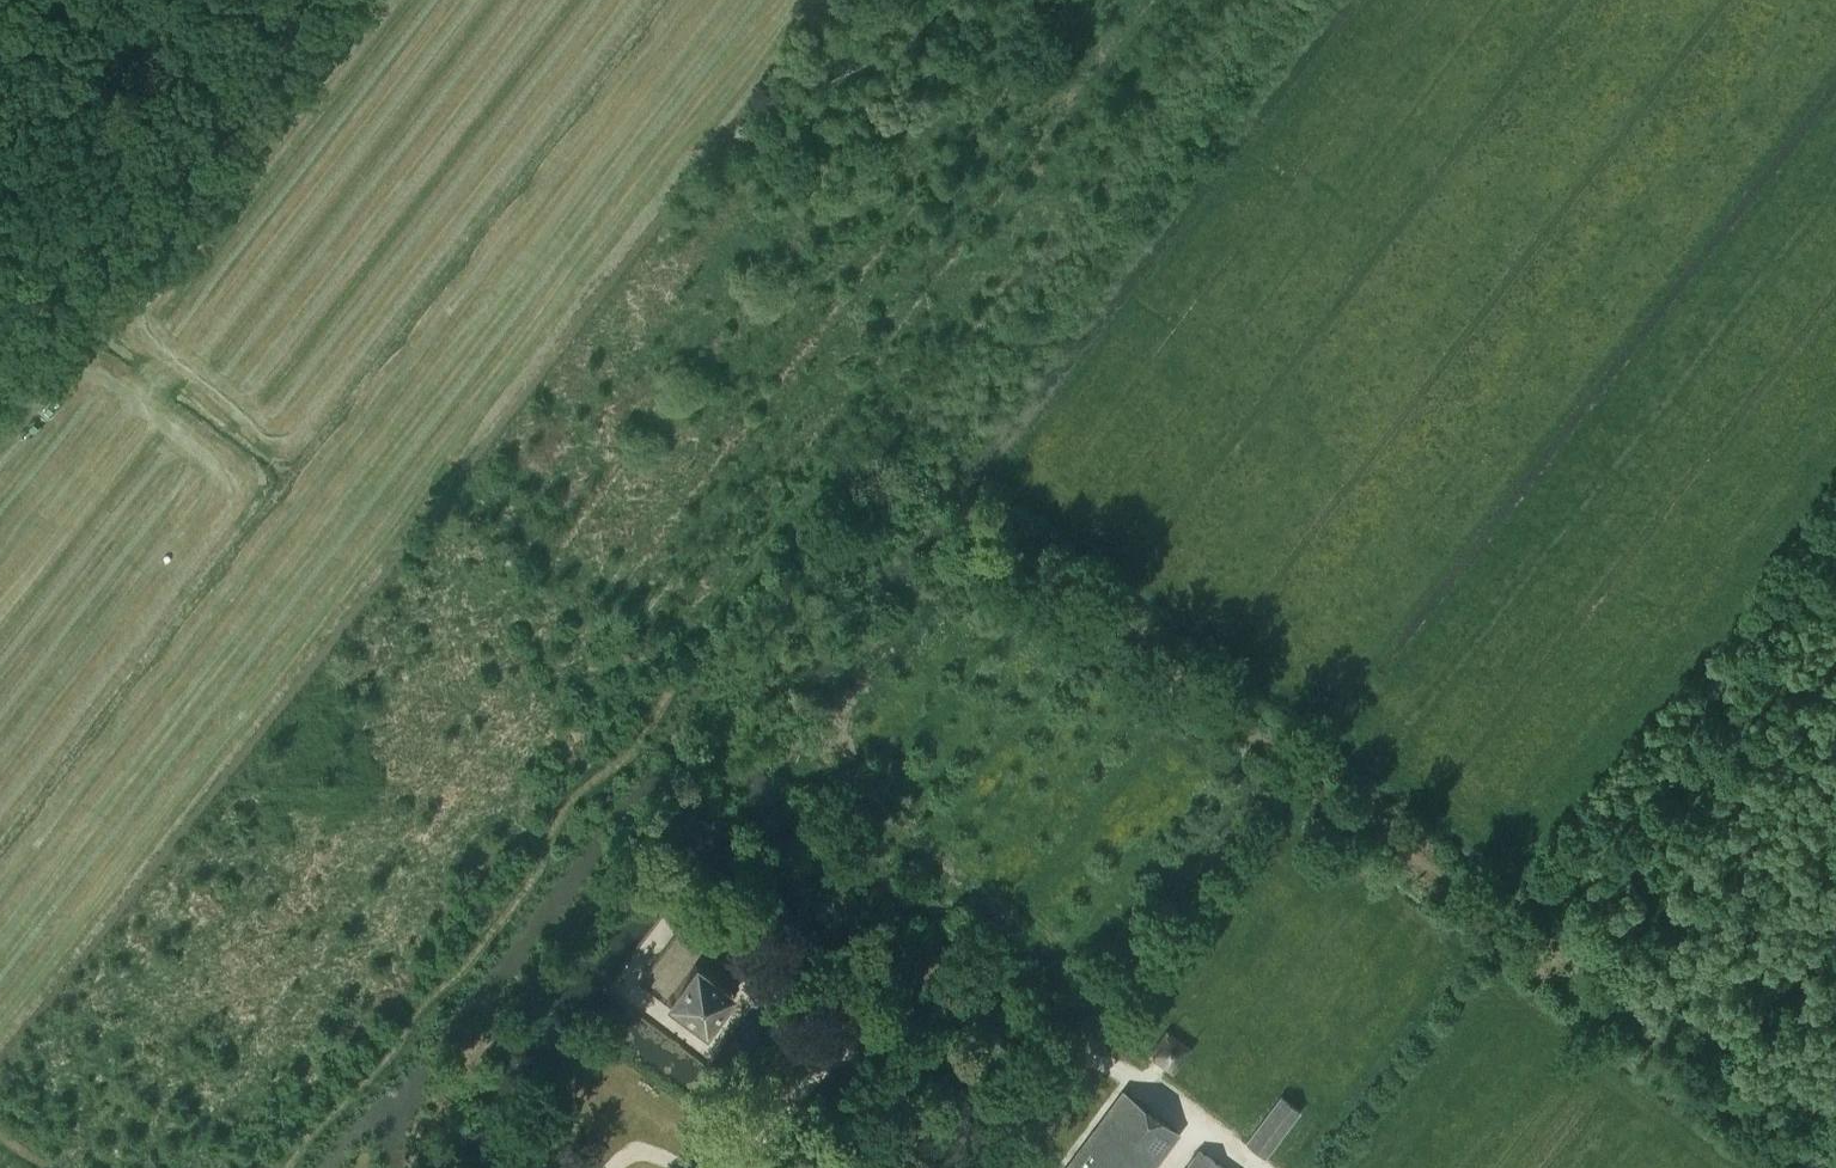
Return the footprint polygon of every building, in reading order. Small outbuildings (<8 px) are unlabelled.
[(690,960),(666,943),(638,981),(703,1028),(733,985),(693,955),(690,960)] [(1168,1031),(1149,1054),(1173,1072),(1191,1050),(1168,1031)] [(1085,1140),(1122,1167),(1155,1167),(1181,1133),(1123,1090),(1085,1140)] [(1281,1095),(1245,1142),(1265,1158),(1301,1111),(1281,1095)] [(1085,1140),(1064,1167),(1122,1167),(1085,1140)] [(1184,1167),(1224,1167),(1198,1149),(1184,1167)]
